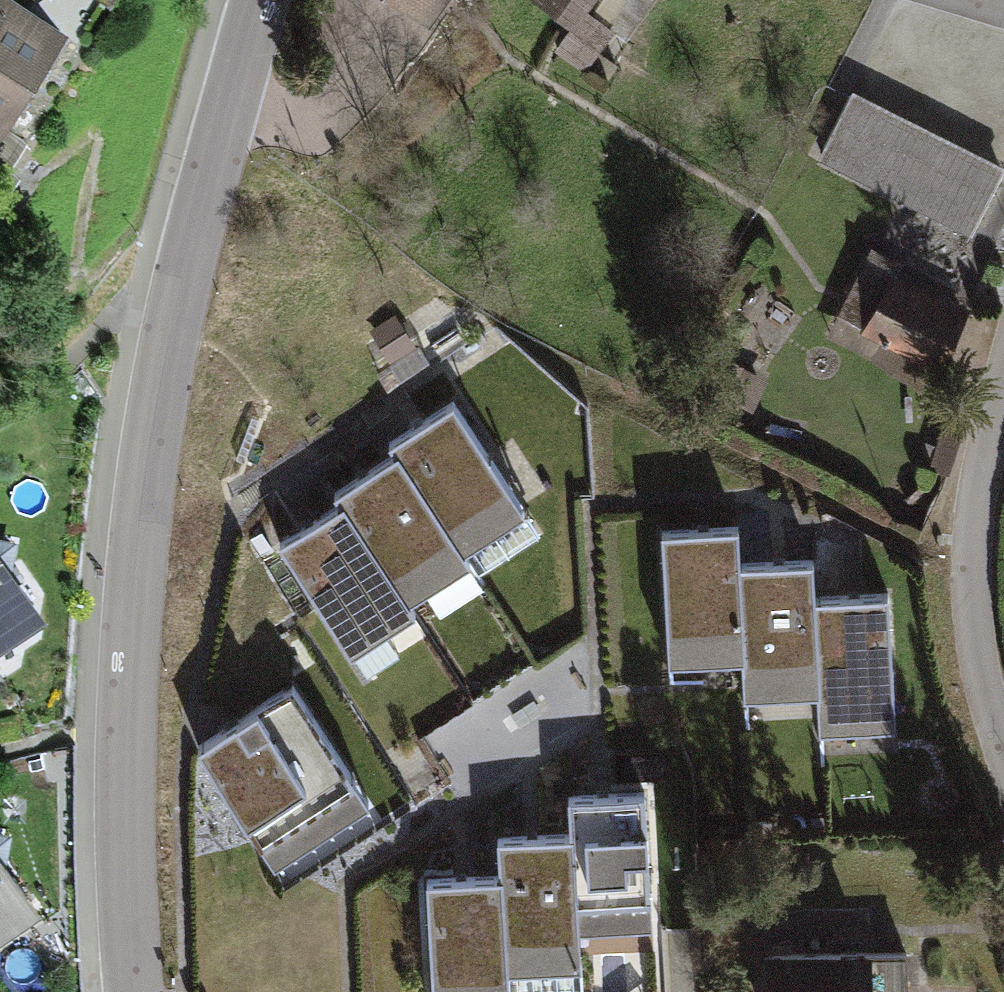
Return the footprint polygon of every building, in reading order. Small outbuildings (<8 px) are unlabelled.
[(12,0),(6,0),(0,9),(0,131),(63,33),(12,0)] [(422,19),(433,0),(391,0),(422,19)] [(562,28),(550,44),(577,65),(604,30),(575,8),(581,0),(525,0),(562,28)] [(605,12),(638,36),(664,0),(614,0),(605,12)] [(856,94),(822,158),(972,236),(1003,174),(1003,171),(856,94)] [(873,252),(840,317),(939,367),(967,311),(897,276),(902,266),(873,252)] [(408,310),(370,331),(395,374),(432,353),(408,310)] [(396,455),(464,553),(521,516),(451,408),(417,430),(391,447),(396,455)] [(472,565),(464,553),(396,455),(363,477),(335,496),(343,508),(406,607),(472,565)] [(411,616),(406,607),(343,508),(307,530),(281,546),(349,654),(411,616)] [(666,664),(742,660),(738,566),(736,529),(660,533),(666,664)] [(44,612),(0,546),(0,641),(44,612)] [(810,562),(738,566),(742,660),(744,698),(816,694),(812,600),(810,562)] [(812,600),(816,694),(818,730),(895,729),(884,597),(812,600)] [(368,804),(293,689),(204,748),(279,862),(368,804)] [(566,828),(575,944),(652,939),(641,790),(564,795),(566,828)] [(488,834),(491,873),(499,981),(577,975),(575,944),(566,828),(488,834)] [(40,907),(0,847),(0,933),(40,907)] [(499,981),(491,873),(415,879),(423,991),(500,991),(499,981)] [(760,964),(761,991),(903,991),(902,961),(760,964)]
